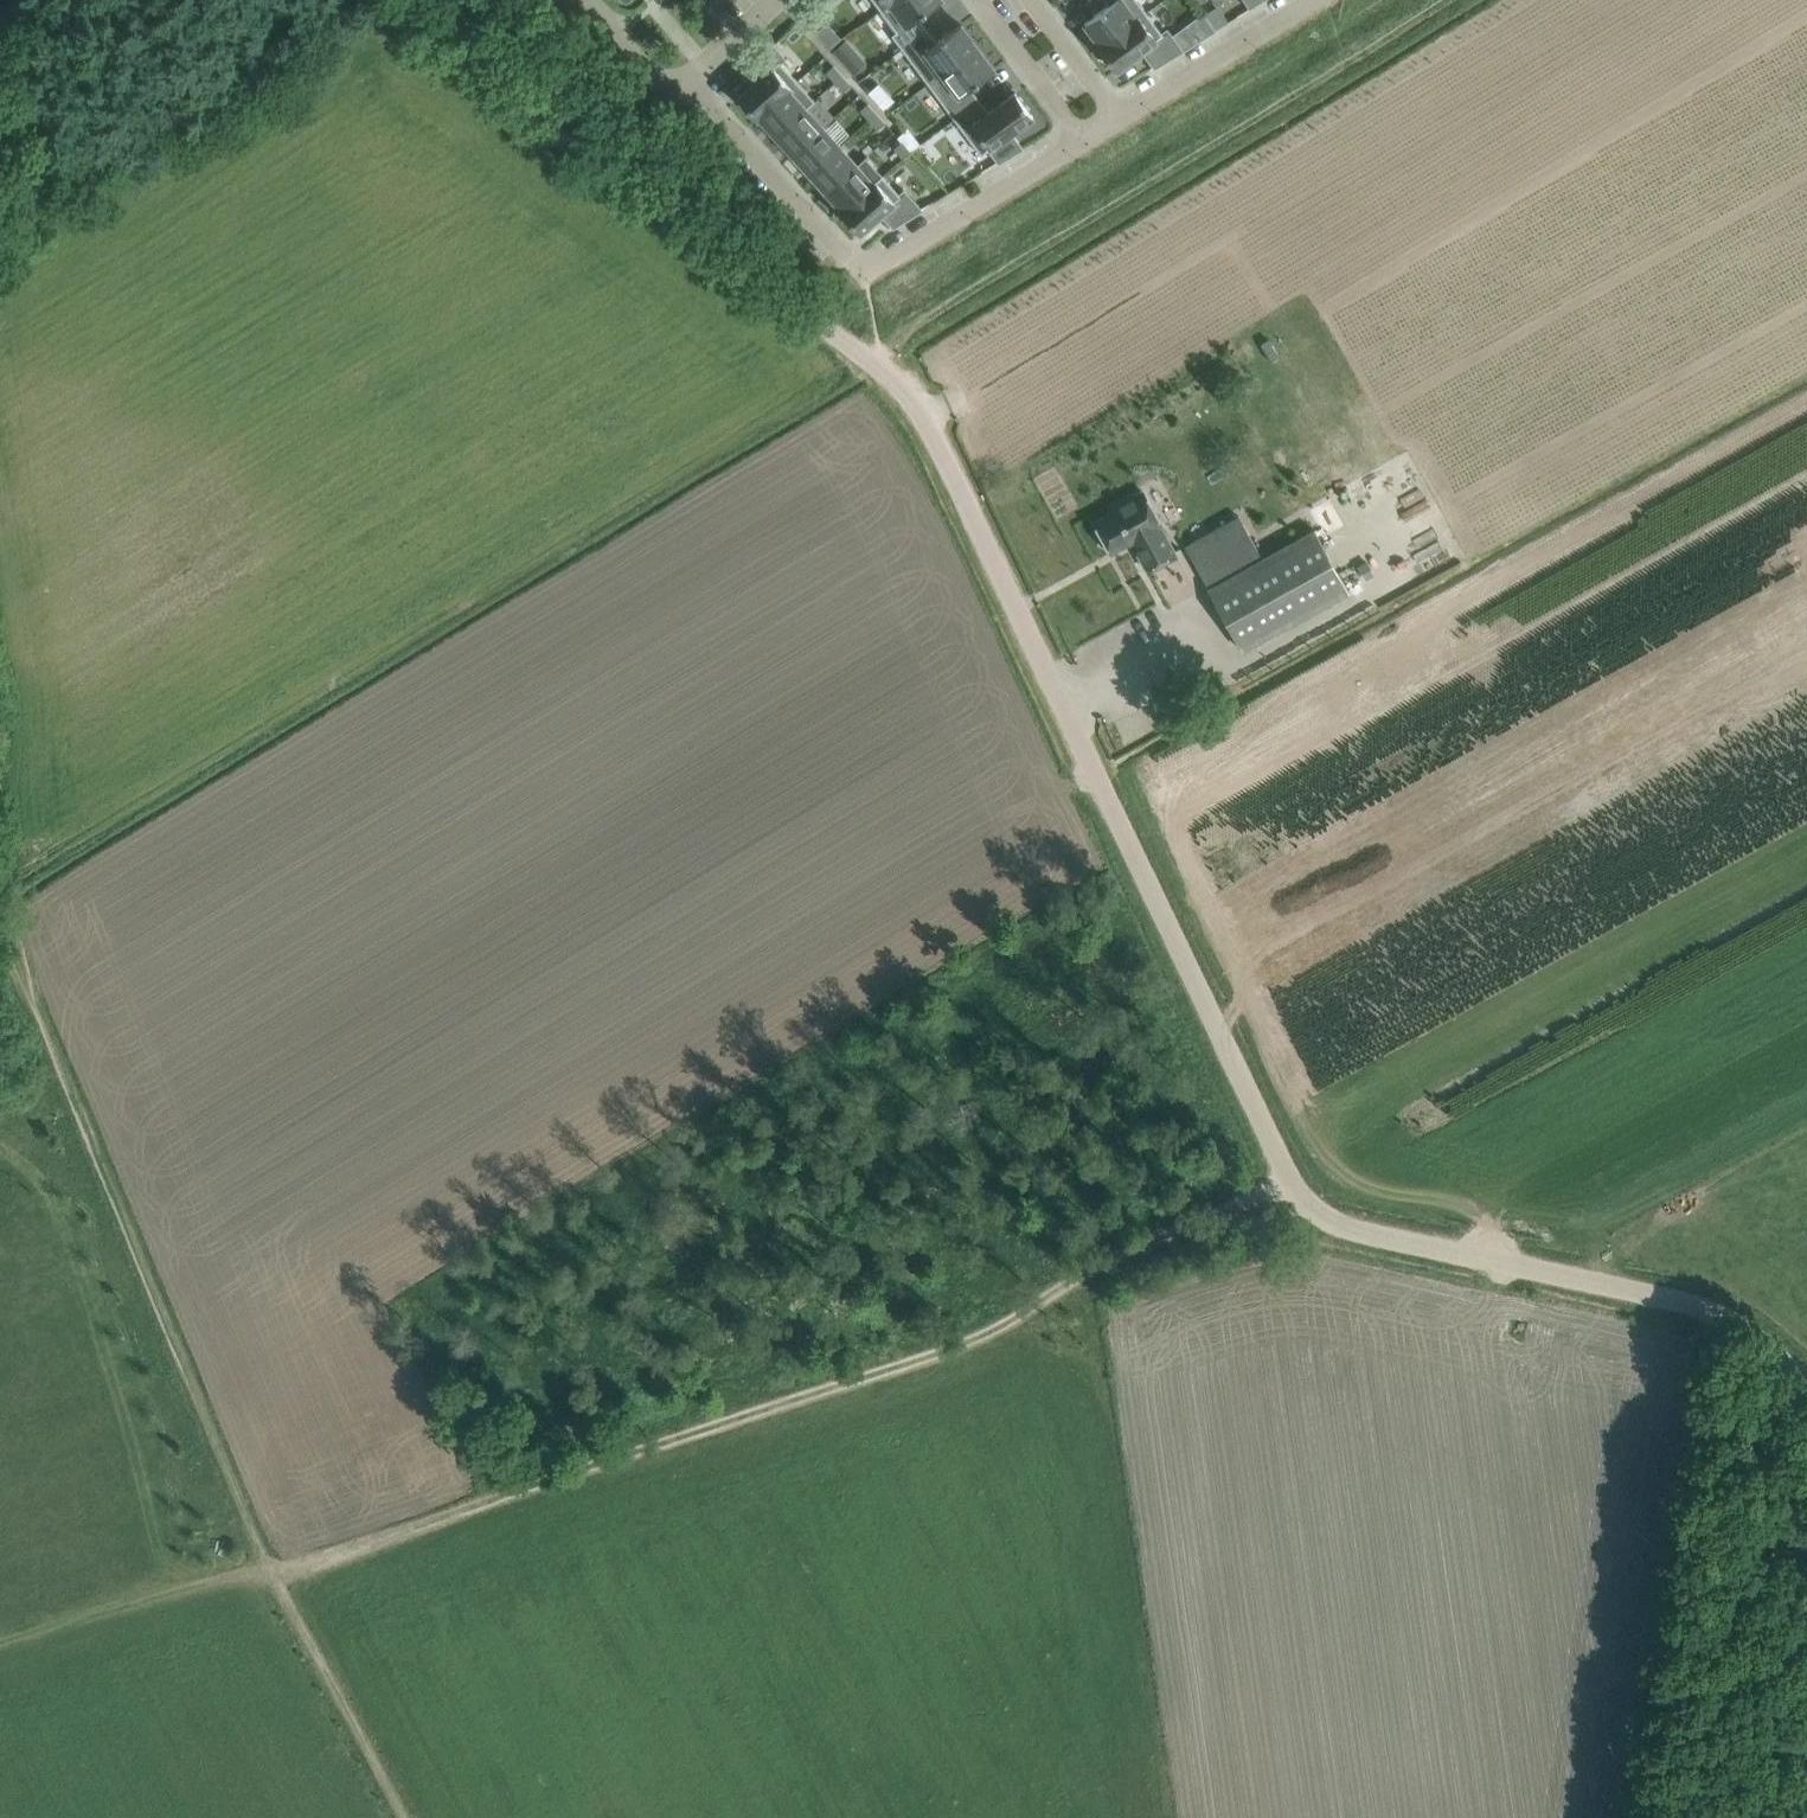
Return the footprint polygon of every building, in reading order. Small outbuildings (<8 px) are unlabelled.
[(881,11),(895,0),(873,0),(881,11)] [(881,11),(896,31),(891,34),(902,48),(927,29),(918,17),(941,0),(895,0),(881,11)] [(1100,45),(1146,11),(1137,0),(1105,0),(1108,5),(1084,23),(1100,45)] [(1100,45),(1098,46),(1116,70),(1143,50),(1155,66),(1181,49),(1167,30),(1163,34),(1146,11),(1100,45)] [(936,42),(927,29),(902,48),(928,83),(977,46),(961,24),(936,42)] [(760,78),(738,98),(753,114),(794,77),(780,61),(784,57),(773,45),(750,66),(760,78)] [(994,69),(977,46),(928,83),(954,119),(980,100),(970,87),(994,69)] [(856,50),(842,63),(853,75),(866,62),(856,50)] [(834,65),(826,72),(834,81),(842,74),(834,65)] [(834,81),(843,91),(851,84),(842,74),(834,81)] [(794,77),(753,114),(757,118),(759,117),(772,131),(811,97),(794,77)] [(879,83),(868,92),(869,93),(883,109),(884,109),(894,100),(879,83)] [(989,112),(980,100),(954,119),(981,155),(990,148),(999,161),(1021,148),(1010,133),(1033,116),(1015,92),(989,112)] [(811,97),(772,131),(789,150),(820,123),(807,108),(814,101),(811,97)] [(876,112),(868,103),(860,110),(869,119),(876,112)] [(869,119),(877,129),(885,122),(876,112),(869,119)] [(820,123),(789,150),(807,169),(837,142),(820,123)] [(902,141),(894,148),(903,158),(911,151),(902,141)] [(837,142),(807,169),(824,189),(854,161),(837,142)] [(854,161),(824,189),(840,207),(840,208),(871,180),(854,161)] [(841,212),(860,233),(882,213),(893,226),(920,209),(904,193),(901,196),(882,175),(874,183),(871,180),(840,208),(841,212)] [(1143,490),(1138,493),(1114,506),(1115,509),(1094,521),(1098,528),(1096,534),(1101,543),(1107,545),(1111,552),(1131,541),(1146,568),(1175,552),(1143,490)] [(1314,529),(1208,588),(1243,650),(1349,591),(1314,529)]
